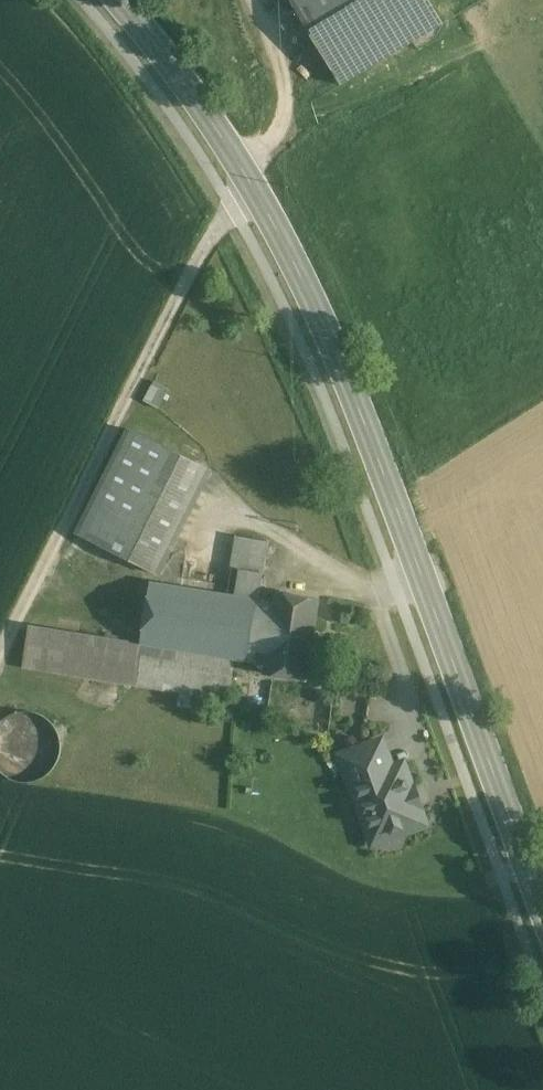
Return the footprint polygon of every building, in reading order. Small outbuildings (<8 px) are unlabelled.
[(343,84),(446,20),(434,0),(292,0),(343,84)] [(168,388),(154,381),(144,401),(158,407),(168,388)] [(169,449),(129,429),(76,534),(158,575),(168,554),(126,533),(169,449)] [(169,449),(126,533),(168,554),(210,470),(169,449)] [(269,541),(236,536),(231,568),(239,569),(240,568),(264,573),(269,541)] [(264,573),(240,568),(239,569),(235,596),(259,600),(264,573)] [(235,596),(169,585),(170,580),(164,579),(164,585),(151,583),(141,643),(141,644),(234,659),(266,664),(277,603),(259,600),(235,596)] [(316,600),(281,594),(281,593),(278,593),(277,596),(278,596),(277,603),(266,664),(265,670),(264,673),(267,674),(268,673),(303,679),(303,680),(306,680),(306,677),(318,603),(319,600),(316,599),(316,600)] [(141,643),(30,625),(23,668),(134,686),(141,644),(141,643)] [(234,659),(141,644),(134,686),(227,701),(234,659)] [(60,746),(57,733),(50,721),(38,714),(25,711),(11,714),(0,722),(0,772),(12,780),(25,782),(39,779),(50,771),(58,760),(60,746)] [(382,741),(341,756),(352,784),(362,781),(361,779),(392,768),(382,741)] [(392,768),(361,779),(362,781),(352,784),(374,843),(384,839),(385,843),(404,836),(403,832),(425,824),(419,808),(421,807),(414,787),(412,788),(403,764),(392,768)]
